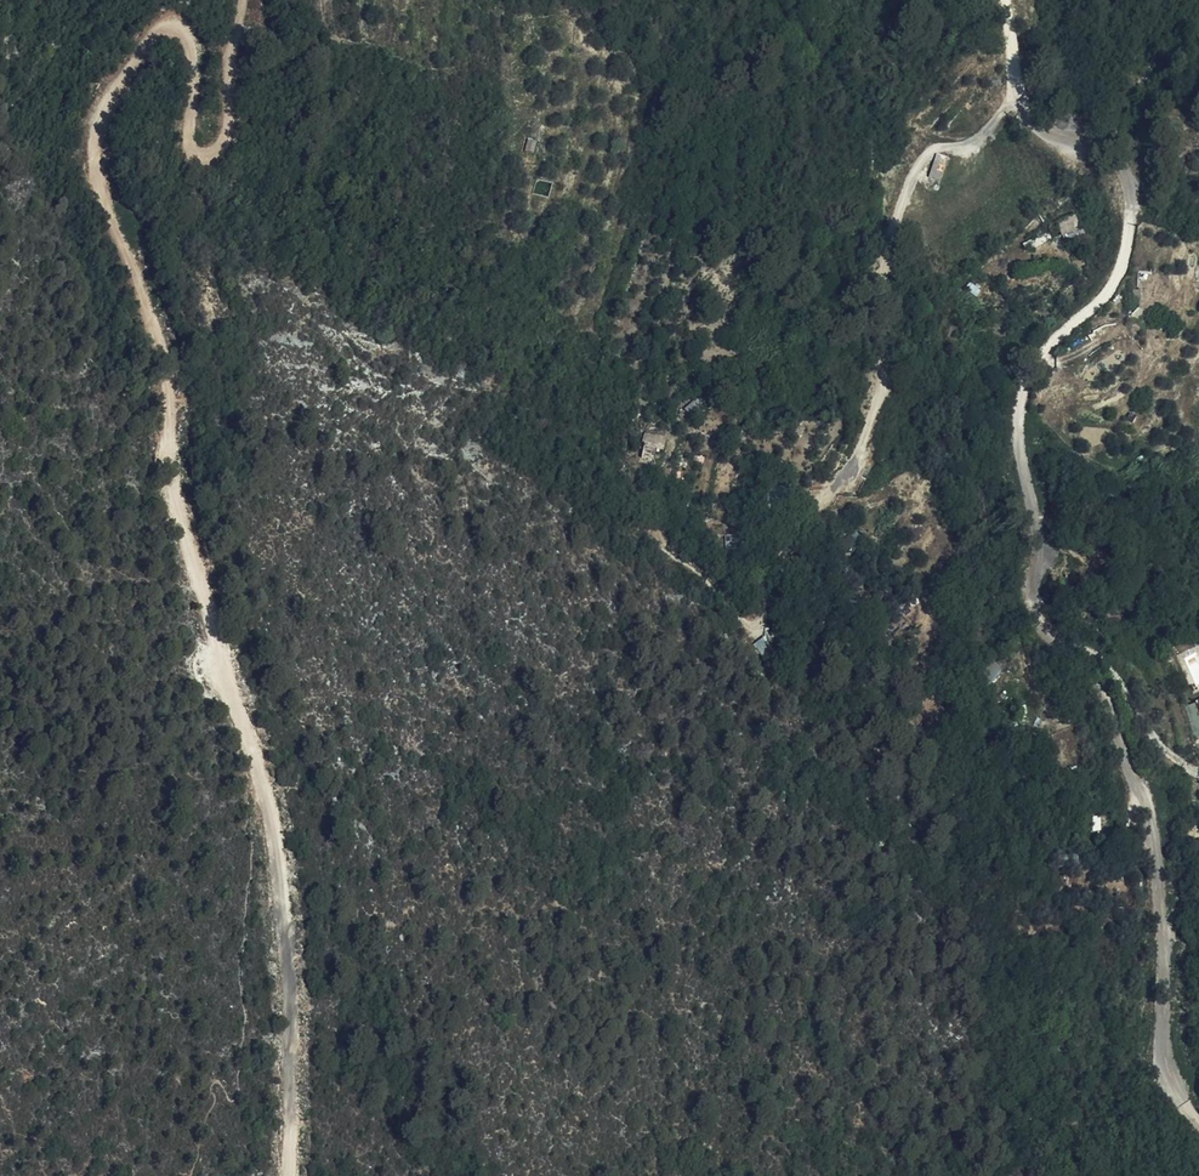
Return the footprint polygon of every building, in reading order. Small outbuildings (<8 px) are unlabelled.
[(930,174),(941,178),(950,155),(938,151),(930,174)] [(1072,197),(1066,198),(1060,200),(1062,210),(1080,207),(1078,196),(1072,197)] [(1063,218),(1082,214),(1080,207),(1062,210),(1063,218)] [(1060,221),(1062,234),(1079,231),(1077,218),(1060,221)] [(647,431),(642,455),(659,459),(664,434),(647,431)]
